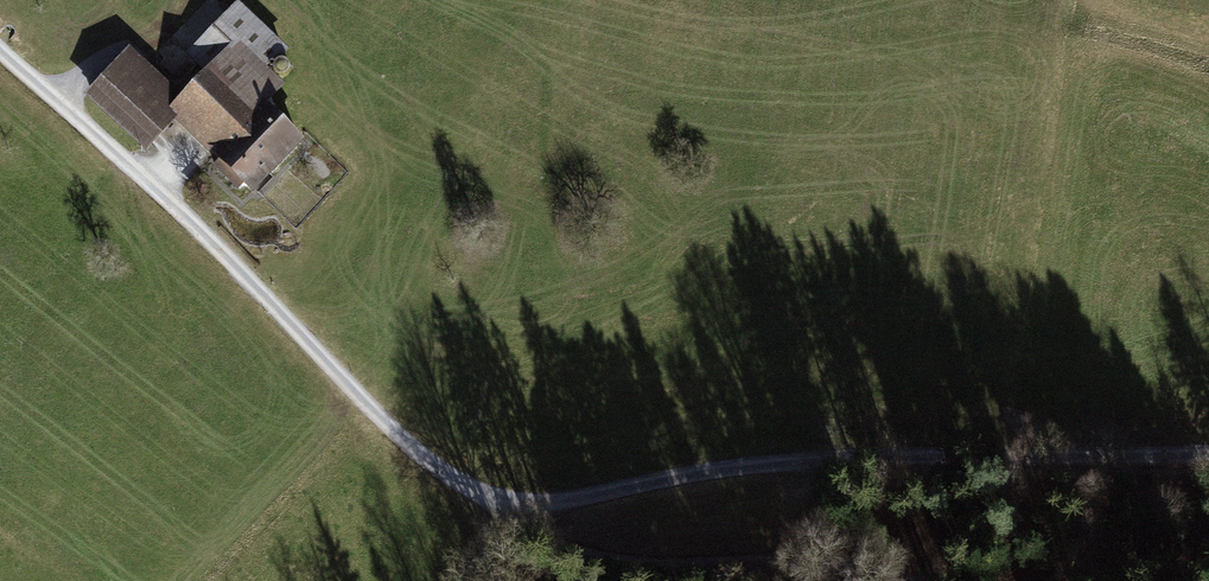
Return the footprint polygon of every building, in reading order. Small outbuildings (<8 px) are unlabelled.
[(200,61),(211,71),(234,47),(257,70),(275,51),(241,19),(200,61)] [(255,113),(262,105),(278,89),(257,70),(234,47),(211,71),(181,102),(178,105),(182,108),(217,141),(249,107),(255,113)] [(178,105),(181,102),(129,53),(92,92),(147,144),(182,108),(178,105)] [(235,133),(273,168),(300,140),(262,105),(255,113),(249,107),(217,141),(222,146),(235,133)] [(235,133),(222,146),(215,154),(222,161),(216,168),(237,188),(244,182),(252,190),(273,168),(235,133)]
